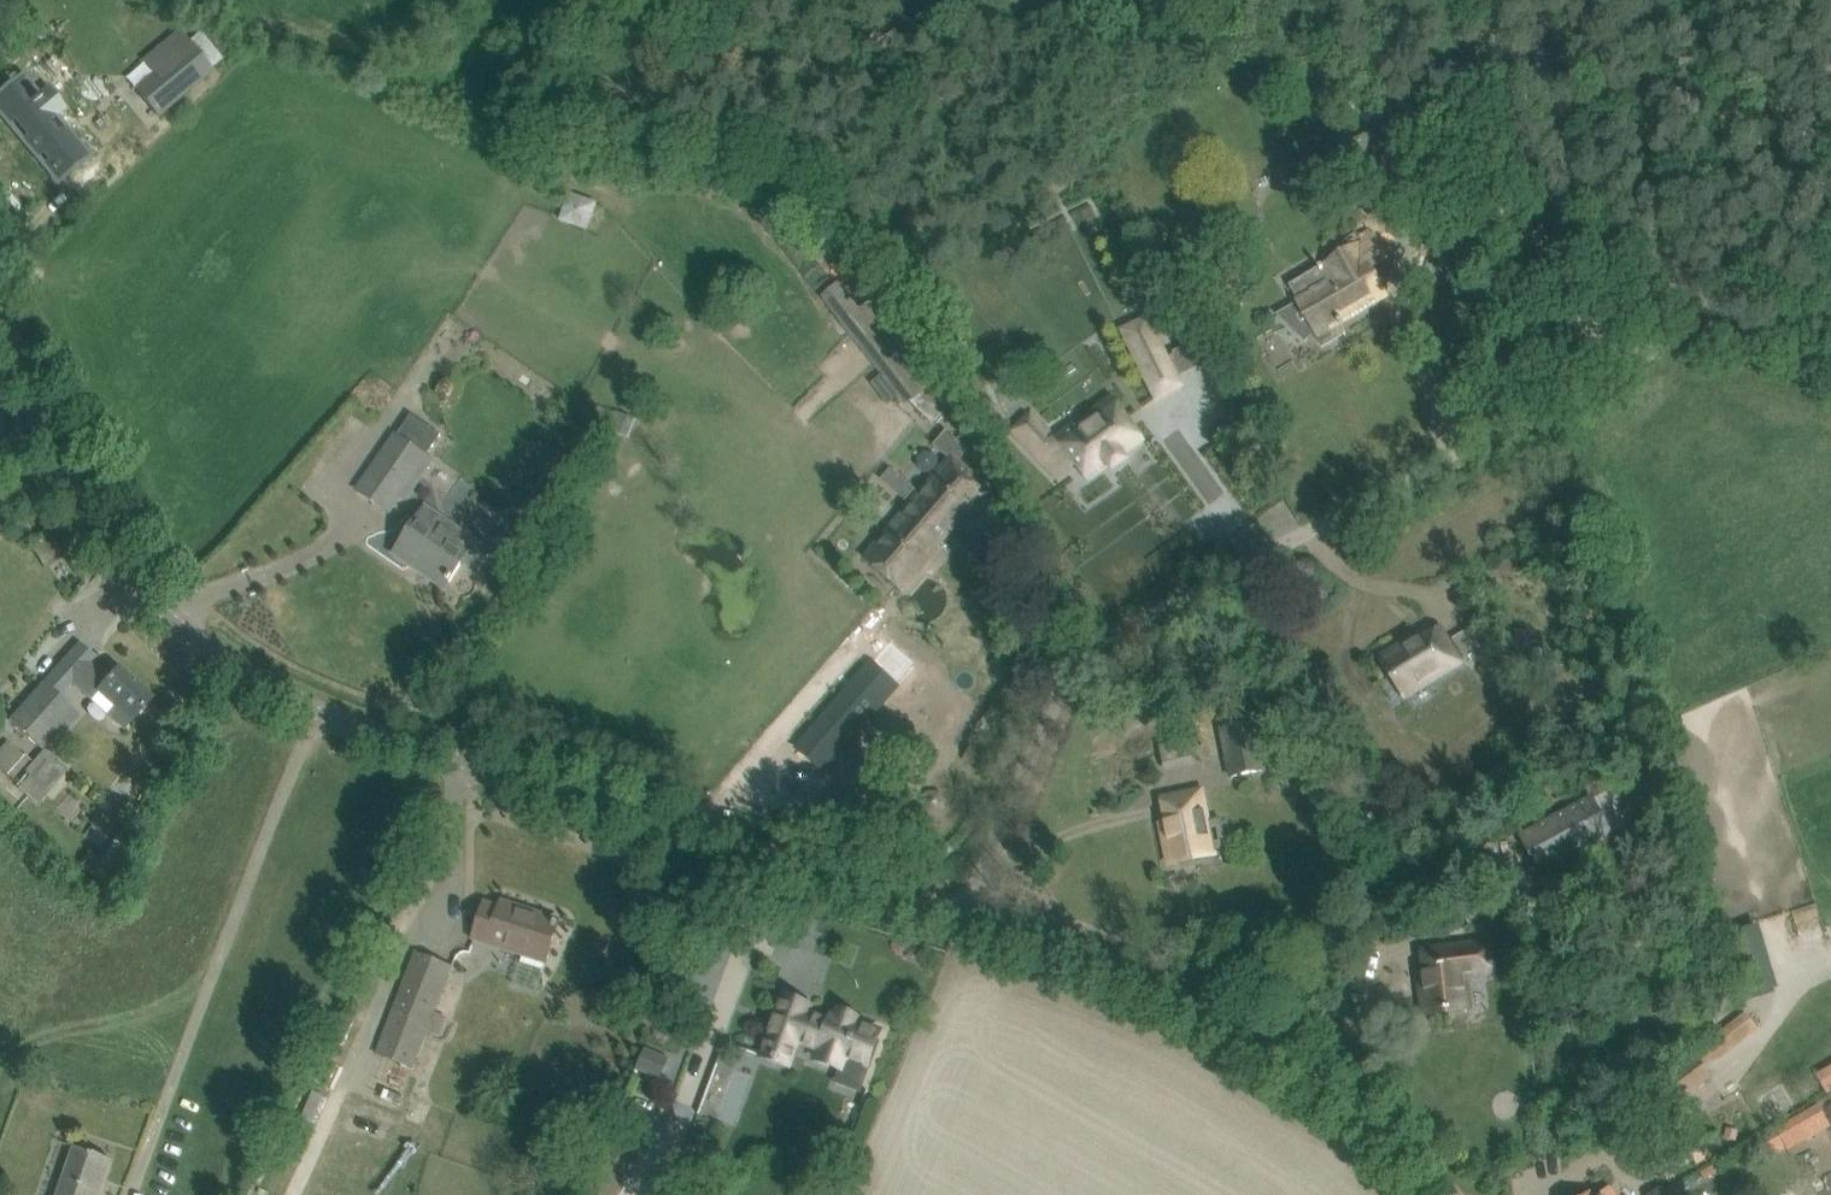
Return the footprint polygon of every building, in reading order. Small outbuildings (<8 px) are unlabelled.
[(162,67),(136,88),(157,114),(212,68),(191,42),(162,67)] [(0,98),(0,111),(10,122),(15,118),(31,136),(25,141),(40,158),(45,154),(51,161),(46,166),(59,182),(90,156),(68,129),(59,136),(49,124),(66,110),(49,90),(32,104),(16,85),(0,98)] [(587,233),(598,205),(569,193),(558,221),(587,233)] [(1321,267),(1289,286),(1316,330),(1304,342),(1305,343),(1312,336),(1322,347),(1345,333),(1341,326),(1343,325),(1341,321),(1351,315),(1350,308),(1379,291),(1383,296),(1384,296),(1366,266),(1384,255),(1373,237),(1322,268),(1321,267)] [(839,282),(820,297),(841,324),(887,382),(904,405),(909,400),(932,422),(940,413),(949,421),(955,415),(950,404),(952,403),(940,378),(941,378),(942,378),(924,354),(924,353),(878,295),(877,296),(868,303),(861,309),(839,282)] [(1129,342),(1157,397),(1181,385),(1153,330),(1129,342)] [(1132,448),(1143,440),(1112,397),(1084,417),(1091,426),(1063,446),(1036,418),(1018,435),(1059,478),(1077,463),(1089,479),(1109,465),(1111,468),(1125,458),(1119,449),(1128,443),(1132,448)] [(617,411),(611,429),(629,435),(636,417),(617,411)] [(394,433),(354,491),(390,516),(395,508),(402,498),(408,490),(431,459),(426,455),(436,441),(404,419),(394,433)] [(921,494),(955,523),(986,486),(952,457),(921,494)] [(923,561),(955,523),(921,494),(897,522),(881,508),(850,544),(867,558),(884,573),(902,589),(925,562),(923,561)] [(421,512),(398,546),(399,547),(431,568),(428,573),(446,585),(449,581),(450,582),(462,564),(476,574),(492,550),(442,517),(438,523),(421,512)] [(1474,626),(1452,640),(1464,659),(1486,646),(1474,626)] [(1383,658),(1395,679),(1406,695),(1458,662),(1439,631),(1406,652),(1401,647),(1383,658)] [(1534,647),(1532,664),(1545,666),(1548,649),(1534,647)] [(1498,668),(1487,650),(1477,657),(1488,675),(1498,668)] [(123,730),(131,721),(152,698),(119,668),(109,678),(95,666),(90,661),(71,682),(75,686),(91,700),(98,691),(114,705),(106,714),(123,730)] [(870,665),(799,747),(824,769),(896,687),(870,665)] [(41,748),(75,711),(63,701),(44,683),(10,720),(41,748)] [(1219,729),(1230,779),(1268,771),(1257,720),(1219,729)] [(1194,765),(1189,738),(1161,743),(1165,770),(1194,765)] [(982,768),(989,754),(971,745),(964,759),(982,768)] [(47,749),(15,786),(37,805),(69,770),(48,750),(47,749)] [(1,770),(13,781),(31,760),(19,750),(1,770)] [(1213,854),(1212,851),(1200,792),(1165,800),(1173,839),(1166,841),(1171,863),(1213,854)] [(1591,798),(1522,835),(1537,863),(1570,845),(1574,851),(1609,833),(1591,798)] [(103,882),(128,844),(116,836),(101,858),(88,850),(79,865),(92,873),(91,875),(103,882)] [(479,909),(464,953),(481,958),(485,945),(507,952),(506,955),(525,962),(527,955),(546,961),(540,978),(560,984),(576,933),(557,927),(558,924),(520,912),(517,922),(479,909)] [(1780,996),(1760,932),(1721,943),(1741,1007),(1780,996)] [(1469,1007),(1469,1003),(1465,977),(1497,972),(1490,941),(1460,946),(1424,951),(1430,990),(1423,991),(1426,1014),(1469,1007)] [(420,953),(372,1076),(408,1090),(456,967),(420,953)] [(763,1055),(762,1056),(763,1056),(763,1055),(764,1056),(769,1042),(793,1051),(797,1040),(821,1049),(817,1060),(841,1068),(845,1058),(867,1066),(870,1058),(873,1059),(880,1041),(877,1040),(880,1032),(855,1022),(857,1017),(840,1011),(839,1011),(839,1012),(837,1016),(833,1014),(832,1019),(830,1022),(811,1016),(807,1014),(809,1010),(811,1006),(785,996),(763,1055)] [(1760,1031),(1753,1022),(1746,1012),(1737,1018),(1675,1062),(1680,1069),(1645,1094),(1660,1115),(1713,1077),(1707,1069),(1760,1031)] [(330,1068),(355,1021),(344,1015),(319,1062),(330,1068)] [(664,1075),(642,1065),(638,1075),(660,1085),(664,1075)] [(1827,1093),(1830,1090),(1830,1066),(1816,1075),(1827,1093)] [(1830,1128),(1830,1127),(1819,1106),(1798,1118),(1779,1128),(1755,1141),(1764,1158),(1781,1149),(1788,1145),(1791,1149),(1809,1140),(1830,1128)] [(112,1159),(75,1147),(59,1194),(99,1194),(112,1159)] [(584,1194),(618,1194),(635,1161),(608,1147),(584,1194)] [(1610,1186),(1599,1194),(1616,1194),(1610,1186)]
